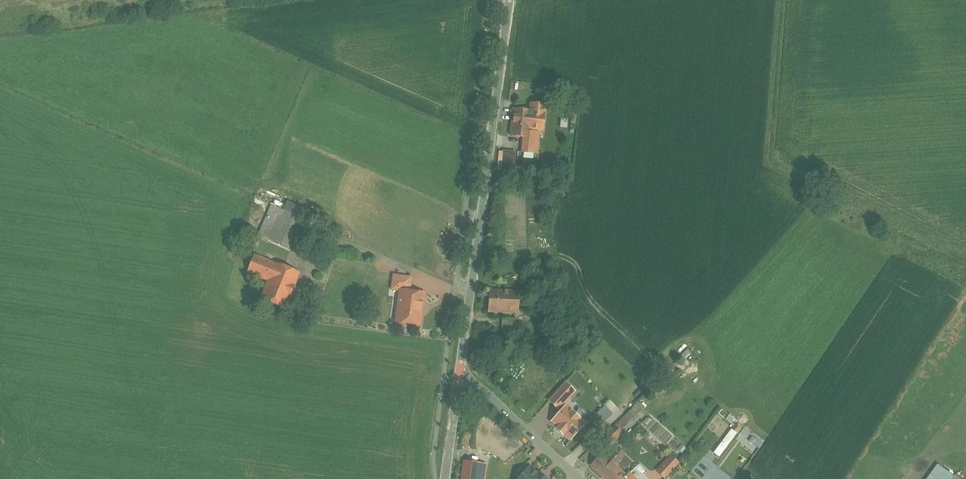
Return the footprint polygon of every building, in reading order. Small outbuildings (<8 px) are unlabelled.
[(531,111),(515,109),(512,136),(530,138),(530,129),(544,130),(545,114),(546,105),(532,103),(531,111)] [(564,114),(576,116),(577,108),(566,106),(564,114)] [(305,220),(272,206),(259,236),(291,250),(305,220)] [(276,264),(255,255),(248,273),(255,276),(269,281),(276,264)] [(300,273),(276,264),(269,281),(262,300),(286,309),(300,273)] [(255,276),(248,273),(246,278),(253,281),(255,276)] [(412,278),(394,275),(392,290),(401,291),(401,290),(410,291),(412,278)] [(410,291),(401,290),(401,291),(399,300),(403,301),(400,322),(421,325),(425,294),(410,291)] [(520,291),(490,290),(489,312),(519,313),(520,291)] [(516,319),(503,318),(502,330),(516,331),(516,319)] [(559,409),(563,404),(574,392),(566,384),(550,401),(559,409)] [(562,412),(553,422),(559,428),(557,429),(563,435),(565,433),(571,439),(585,424),(563,404),(559,409),(562,412)] [(620,422),(599,441),(607,449),(623,434),(616,426),(620,422)] [(716,453),(722,457),(739,432),(733,428),(716,453)] [(607,458),(602,454),(592,465),(607,478),(618,478),(623,473),(629,467),(621,460),(625,455),(617,448),(607,458)] [(671,456),(658,471),(666,478),(679,464),(671,456)] [(465,462),(462,478),(478,478),(480,464),(465,462)] [(938,464),(927,478),(959,478),(938,464)] [(646,469),(641,465),(639,465),(636,468),(643,474),(646,471),(646,469)] [(519,478),(543,478),(530,467),(519,478)] [(628,471),(625,474),(623,473),(618,478),(639,478),(643,474),(636,468),(631,474),(628,471)]
